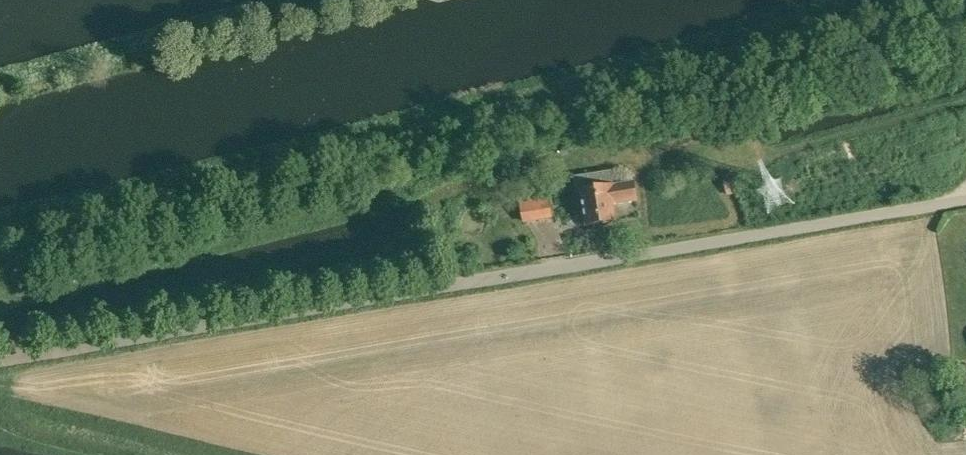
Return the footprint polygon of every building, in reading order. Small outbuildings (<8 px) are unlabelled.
[(581,192),(587,226),(615,221),(613,204),(636,201),(634,182),(613,185),(611,171),(574,177),(577,193),(581,192)] [(722,174),(727,195),(739,193),(734,172),(722,174)] [(517,188),(523,223),(553,219),(546,183),(517,188)] [(955,368),(958,392),(965,391),(965,367),(955,368)]
